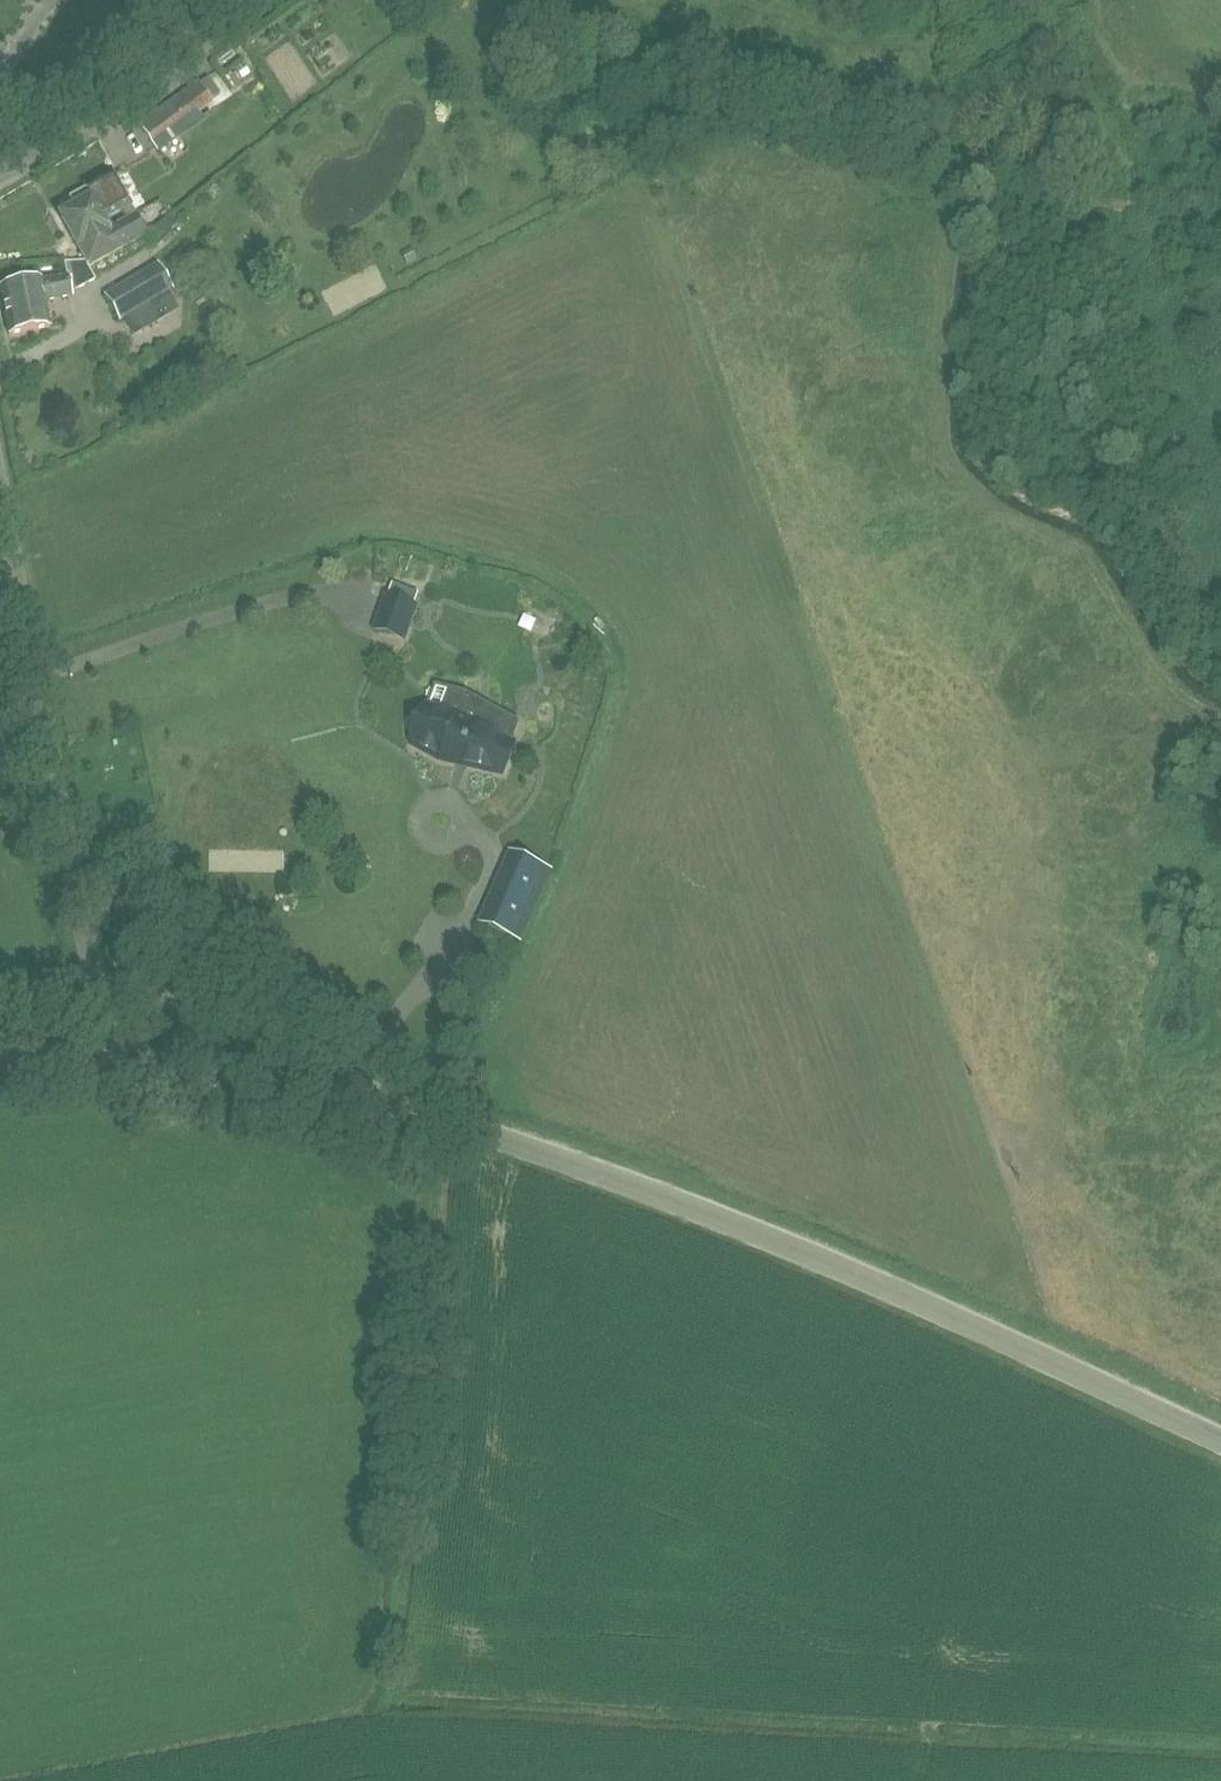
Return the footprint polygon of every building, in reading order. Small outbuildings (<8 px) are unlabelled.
[(184,121),(213,100),(197,78),(138,120),(159,149),(189,127),(184,121)] [(73,207),(59,215),(88,267),(147,234),(114,175),(87,189),(87,188),(68,199),(73,207)] [(150,223),(170,211),(164,201),(144,213),(150,223)] [(177,225),(169,216),(148,234),(158,246),(173,233),(171,230),(177,225)] [(159,265),(158,263),(104,294),(120,321),(123,319),(134,337),(164,319),(154,301),(169,292),(173,290),(159,265)] [(67,275),(66,276),(0,288),(9,335),(49,327),(44,301),(72,296),(67,275)] [(385,596),(374,628),(403,638),(415,607),(385,596)] [(426,706),(412,743),(441,759),(458,763),(470,765),(504,773),(514,745),(489,731),(497,711),(465,693),(449,690),(442,710),(426,706)] [(479,923),(522,942),(553,870),(510,851),(479,923)]
